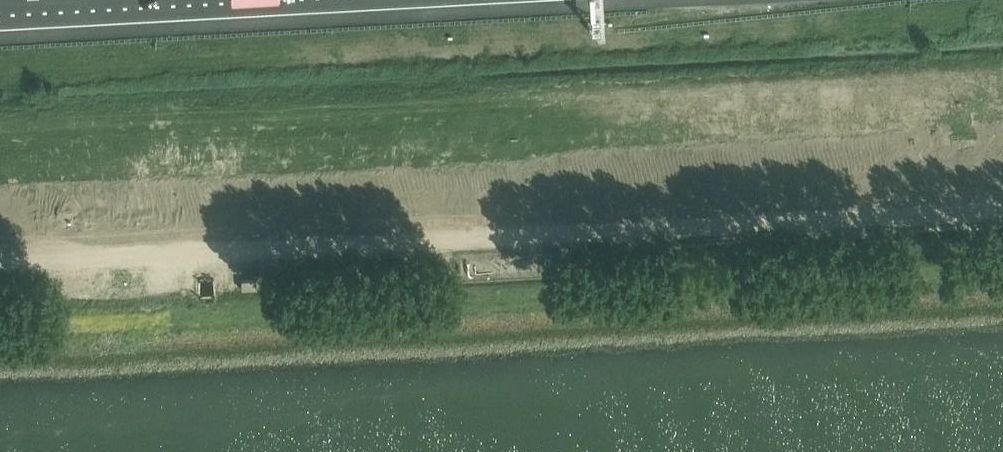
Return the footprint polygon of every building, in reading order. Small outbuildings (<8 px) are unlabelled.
[(257,289),(256,280),(241,281),(242,290),(257,289)]
